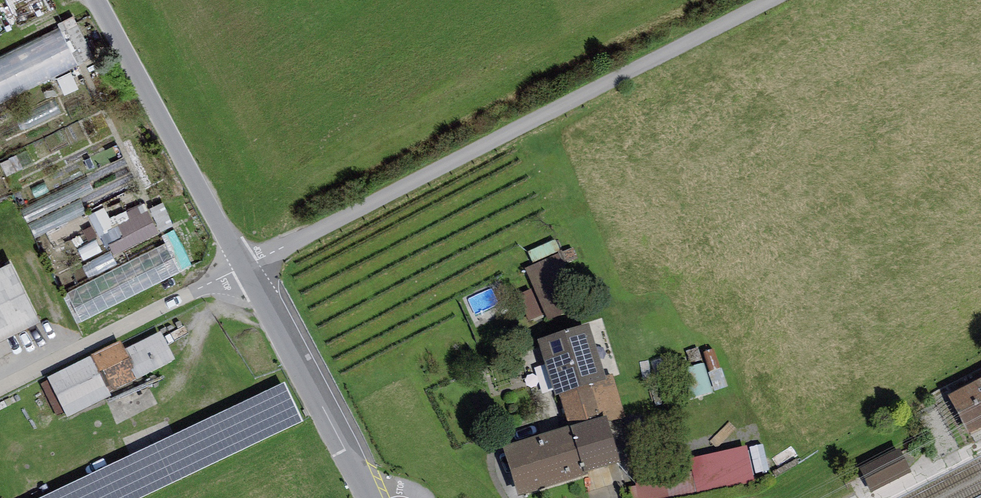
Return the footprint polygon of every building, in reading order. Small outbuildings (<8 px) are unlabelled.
[(95,55),(76,18),(0,56),(0,104),(95,55)] [(165,230),(151,198),(100,221),(115,253),(165,230)] [(176,241),(64,297),(78,322),(189,266),(176,241)] [(545,313),(548,319),(582,303),(558,253),(525,268),(534,288),(545,313)] [(13,261),(0,268),(0,335),(40,315),(13,261)] [(530,321),(545,313),(534,288),(518,295),(530,321)] [(589,322),(537,339),(555,396),(559,394),(606,380),(605,376),(589,322)] [(160,331),(124,349),(139,378),(175,360),(160,331)] [(120,340),(47,377),(49,380),(65,412),(68,418),(112,396),(110,392),(139,378),(124,349),(120,340)] [(612,373),(605,376),(606,380),(559,394),(569,426),(606,415),(608,422),(625,416),(612,373)] [(949,395),(969,433),(980,427),(980,378),(949,395)] [(57,416),(63,412),(65,412),(49,380),(41,384),(57,416)] [(301,415),(284,381),(39,497),(127,497),(301,415)] [(569,426),(503,446),(518,495),(588,474),(588,472),(620,462),(608,422),(606,415),(569,426)] [(748,446),(632,468),(638,497),(668,497),(755,482),(748,446)] [(900,448),(859,468),(871,492),(912,472),(900,448)]
